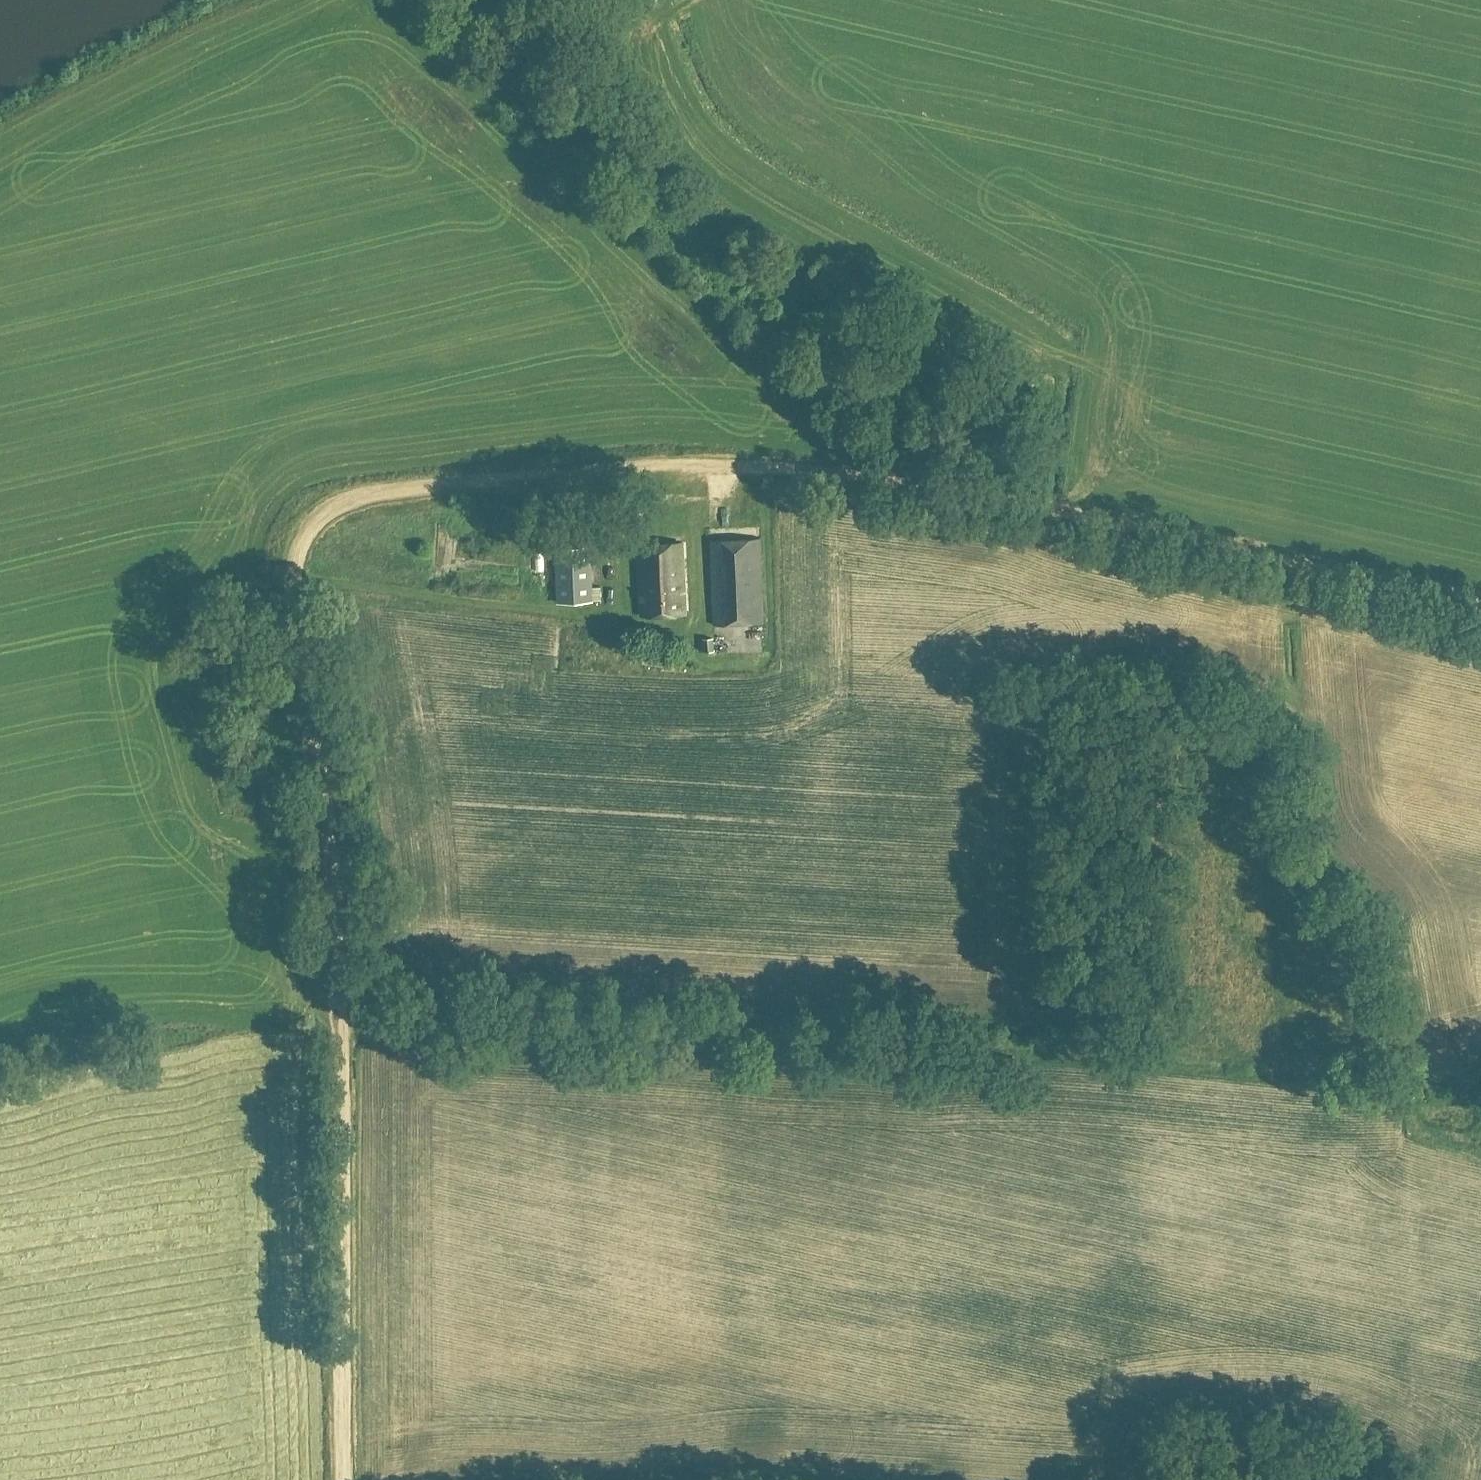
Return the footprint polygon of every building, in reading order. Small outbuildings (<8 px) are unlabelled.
[(709,541),(712,597),(713,626),(764,624),(760,539),(709,541)] [(685,615),(682,545),(639,547),(641,616),(685,615)] [(555,550),(557,605),(592,604),(590,549),(555,550)]
